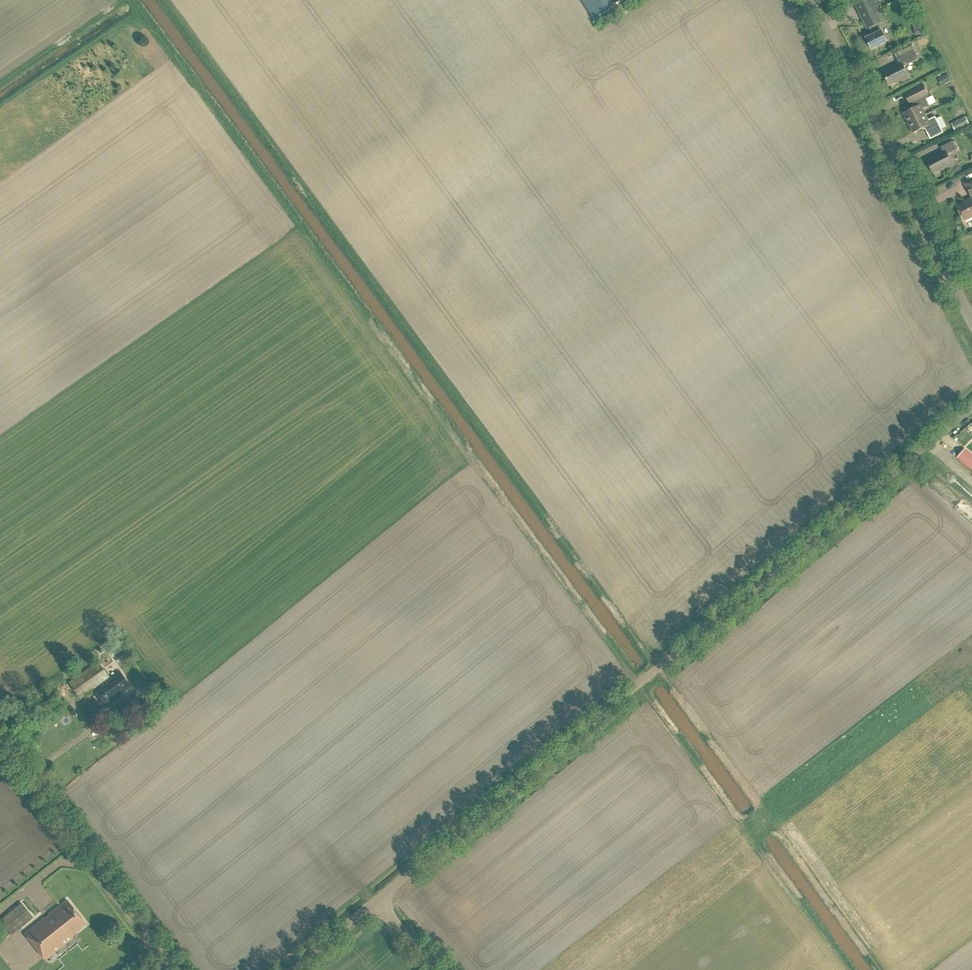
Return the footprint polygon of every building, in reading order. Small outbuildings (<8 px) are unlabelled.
[(595,19),(613,6),(609,0),(582,0),(595,19)] [(854,3),(868,29),(870,28),(873,34),(866,38),(872,49),(888,42),(879,23),(884,21),(874,0),(859,0),(854,3)] [(915,50),(897,59),(899,64),(883,72),(890,85),(902,79),(903,80),(909,77),(904,66),(919,59),(915,50)] [(952,80),(948,73),(939,78),(943,85),(952,80)] [(916,106),(903,113),(908,123),(925,114),(923,108),(929,104),(925,95),(928,93),(924,84),(905,94),(910,103),(913,101),(916,106)] [(928,131),(927,132),(931,138),(943,132),(935,116),(928,119),(925,114),(908,123),(913,133),(926,126),(928,131)] [(969,124),(966,117),(952,123),(955,131),(969,124)] [(952,139),(940,146),(942,151),(926,159),(933,172),(945,166),(945,167),(952,164),(947,153),(957,148),(952,139)] [(964,183),(971,197),(955,205),(963,220),(971,215),(971,178),(964,183)] [(966,450),(958,459),(971,471),(971,455),(966,450)] [(98,661),(69,681),(79,697),(103,680),(104,681),(94,689),(105,705),(120,695),(119,694),(130,686),(120,671),(107,680),(106,678),(109,676),(98,661)] [(137,696),(133,691),(129,695),(133,699),(137,696)] [(77,931),(76,930),(85,923),(65,898),(24,932),(46,958),(72,937),(71,936),(77,931)] [(34,916),(22,902),(0,920),(12,934),(34,916)]
